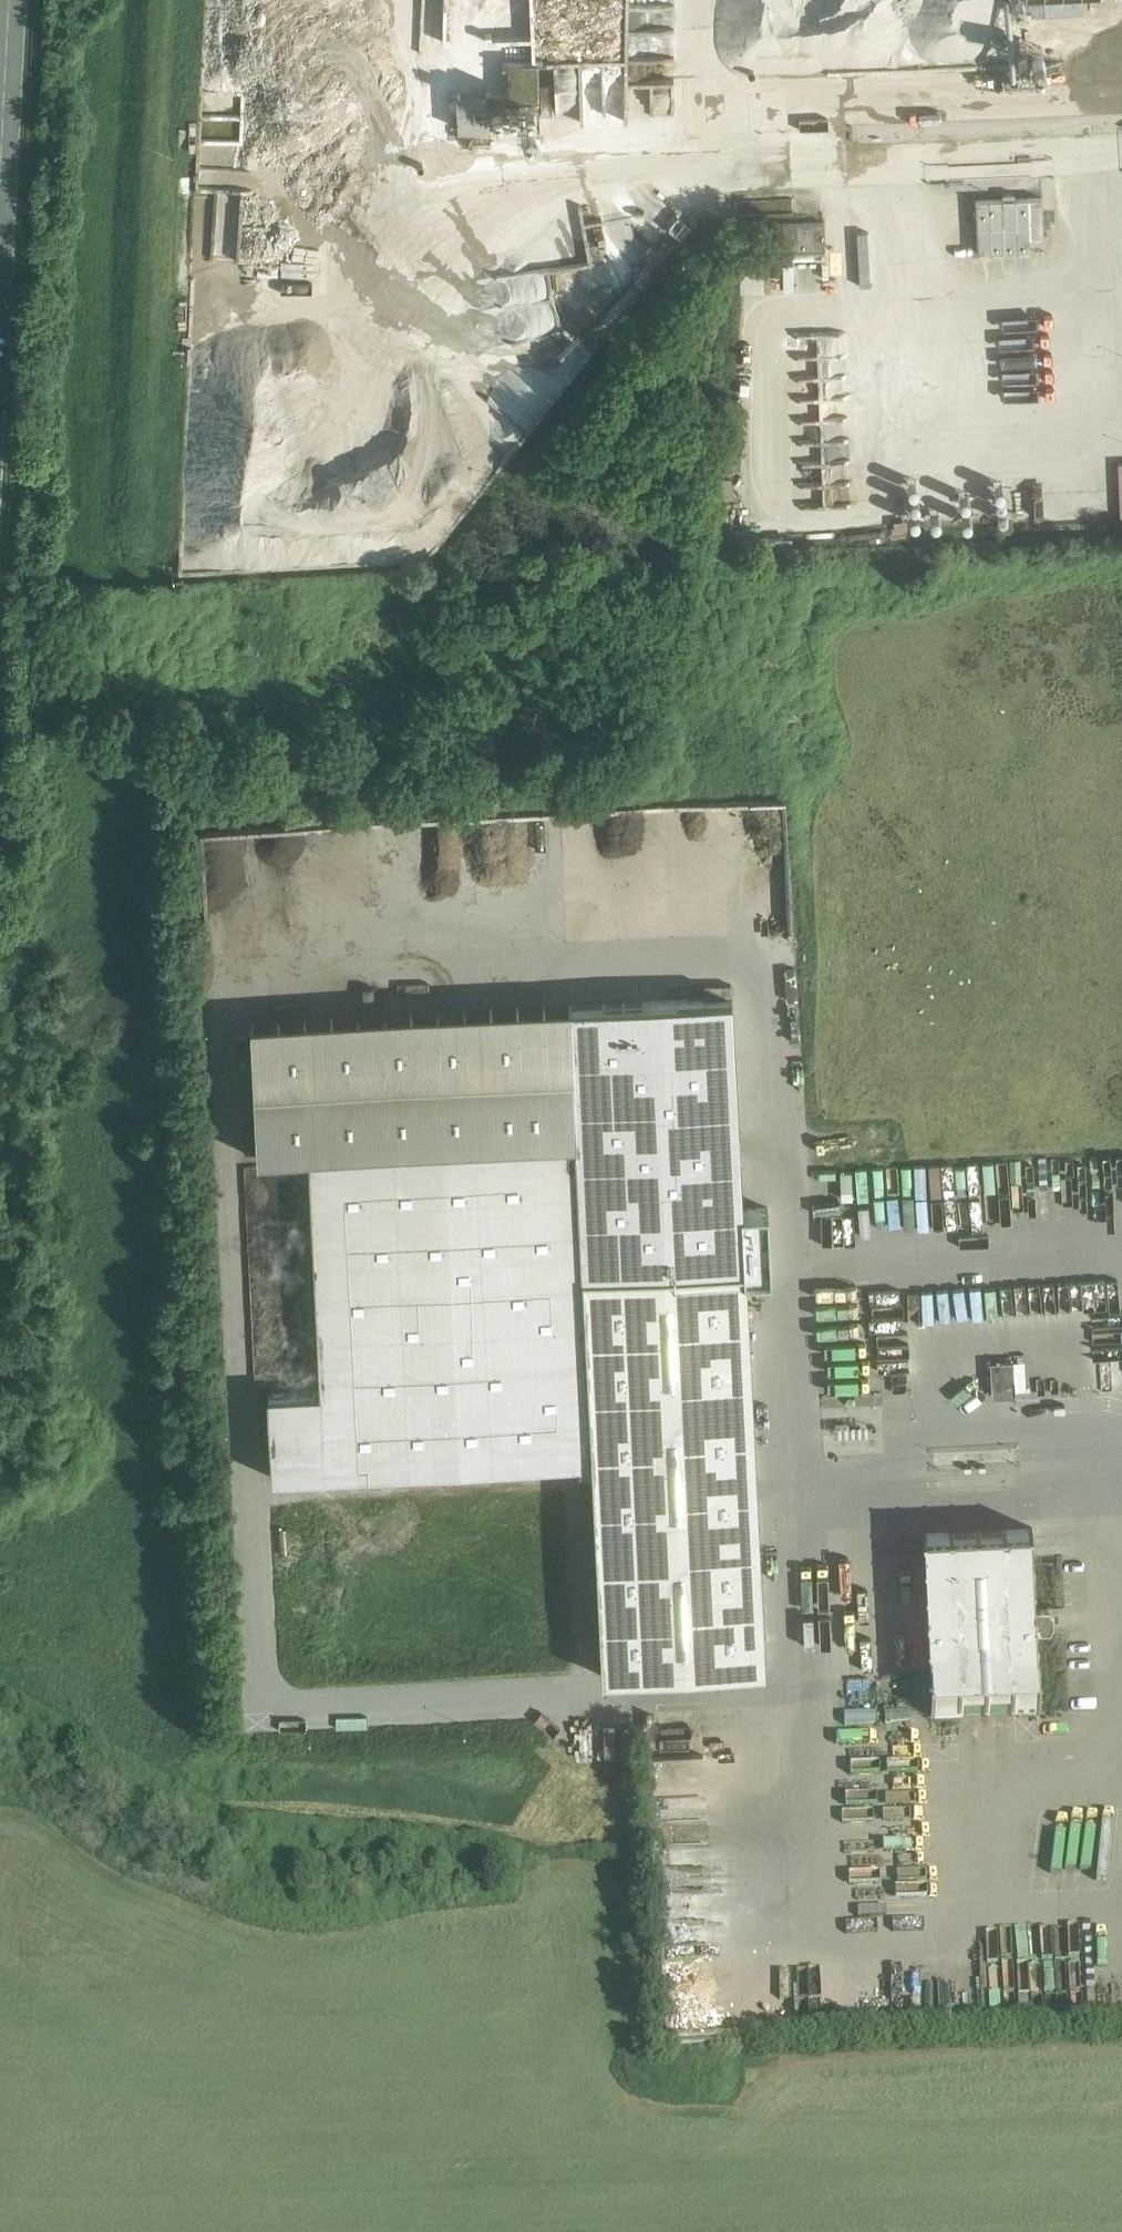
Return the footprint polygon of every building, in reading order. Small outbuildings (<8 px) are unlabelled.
[(540,113),(538,59),(506,60),(507,89),(456,91),(457,128),(506,126),(506,114),(540,113)] [(578,86),(580,121),(627,118),(625,74),(581,76),(580,59),(551,61),(553,88),(578,86)] [(1039,192),(975,195),(977,248),(988,248),(1028,246),(1027,234),(1041,233),(1039,192)] [(824,219),(787,221),(788,249),(826,247),(824,219)] [(742,289),(792,288),(791,262),(741,263),(742,289)] [(732,998),(250,1022),(257,1157),(310,1154),(321,1390),(268,1393),(272,1476),(591,1460),(601,1672),(764,1665),(745,1276),(771,1275),(768,1207),(742,1209),(732,998)] [(993,1392),(1026,1391),(1024,1359),(992,1360),(993,1392)] [(868,1426),(835,1428),(835,1435),(869,1433),(868,1426)] [(1032,1526),(923,1532),(932,1721),(1041,1715),(1037,1633),(1050,1632),(1053,1625),(1053,1615),(1049,1609),(1036,1609),(1032,1526)]
